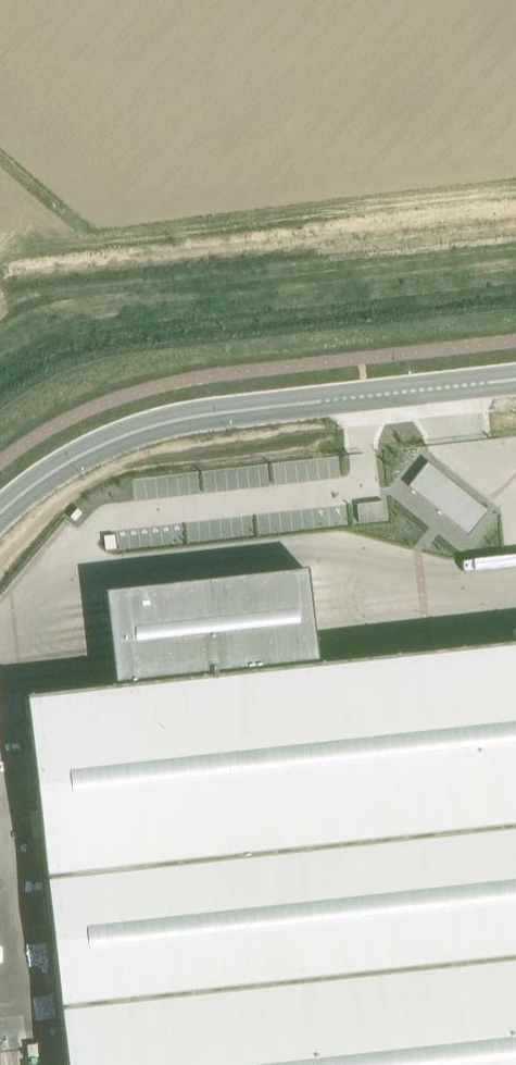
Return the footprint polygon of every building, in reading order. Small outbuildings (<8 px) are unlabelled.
[(411,481),(474,532),(494,507),(431,456),(411,481)] [(331,464),(278,465),(279,493),(331,491),(331,464)] [(153,534),(167,533),(165,507),(243,501),(241,475),(149,482),(153,534)] [(82,513),(78,509),(71,517),(75,521),(82,513)] [(17,693),(58,1064),(515,1064),(515,638),(314,660),(303,568),(106,590),(116,682),(17,693)] [(38,1044),(28,1045),(29,1058),(39,1057),(38,1044)]
